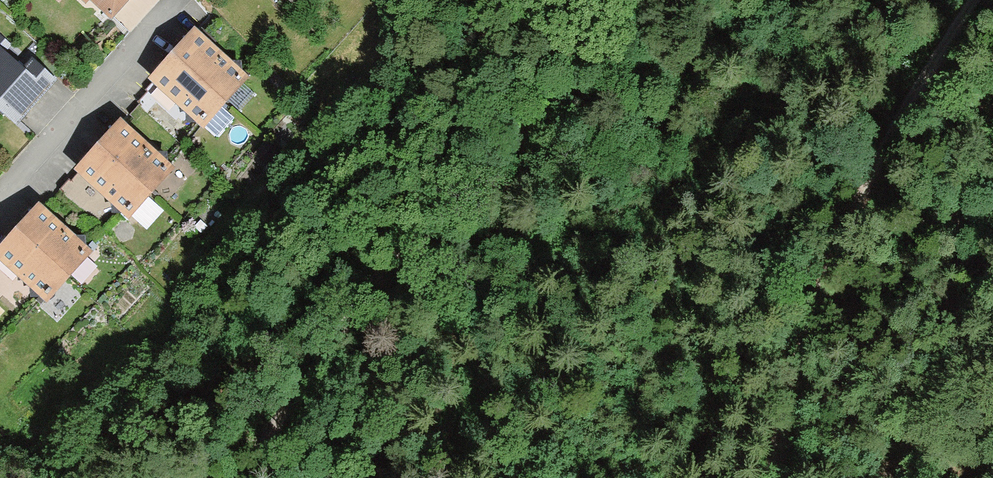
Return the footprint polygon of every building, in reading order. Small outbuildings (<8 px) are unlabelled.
[(88,7),(92,2),(115,23),(136,0),(81,0),(88,7)] [(295,9),(302,0),(284,0),(295,9)] [(194,21),(145,74),(200,125),(249,72),(194,21)] [(14,127),(54,82),(29,59),(20,69),(0,52),(0,115),(14,127)] [(119,113),(71,165),(126,216),(174,163),(119,113)] [(0,233),(0,254),(44,296),(92,246),(38,194),(0,233)]
